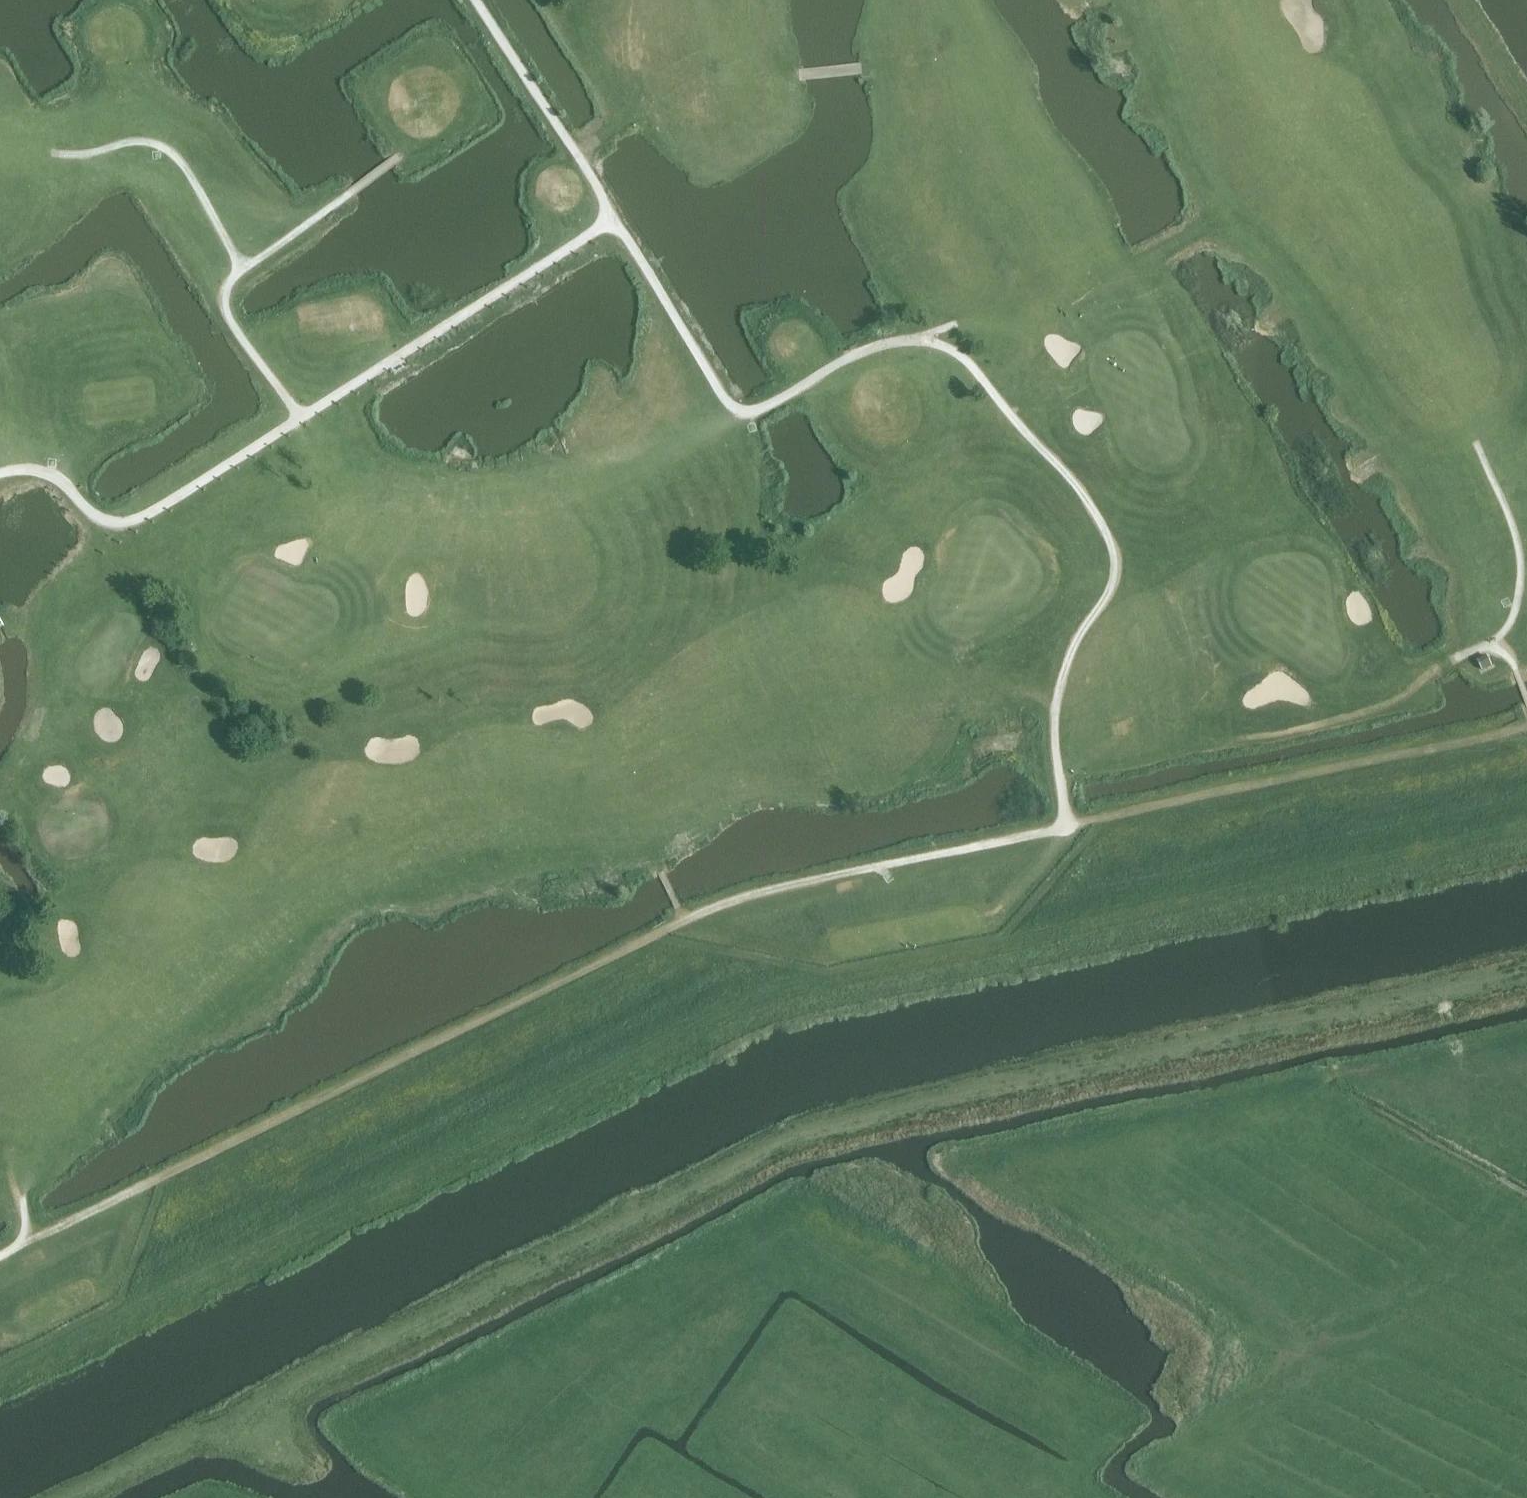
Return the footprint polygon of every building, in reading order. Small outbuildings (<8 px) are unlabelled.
[(1493,668),(1489,659),(1480,664),(1484,673),(1493,668)]
